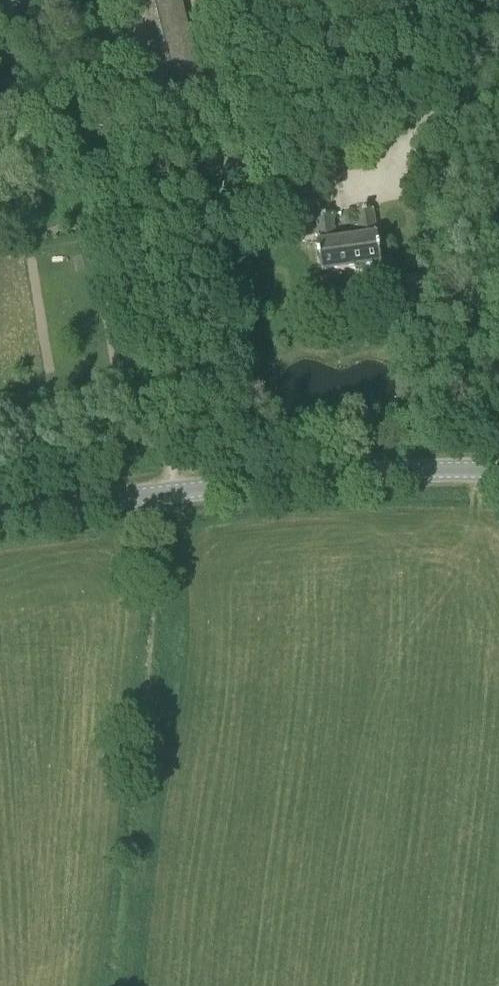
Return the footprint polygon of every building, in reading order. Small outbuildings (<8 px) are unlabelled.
[(204,85),(182,0),(143,0),(116,7),(139,101),(204,85)] [(9,223),(3,191),(0,191),(0,225),(9,223)] [(323,274),(382,266),(375,210),(356,212),(359,238),(337,241),(334,215),(315,218),(323,274)]
